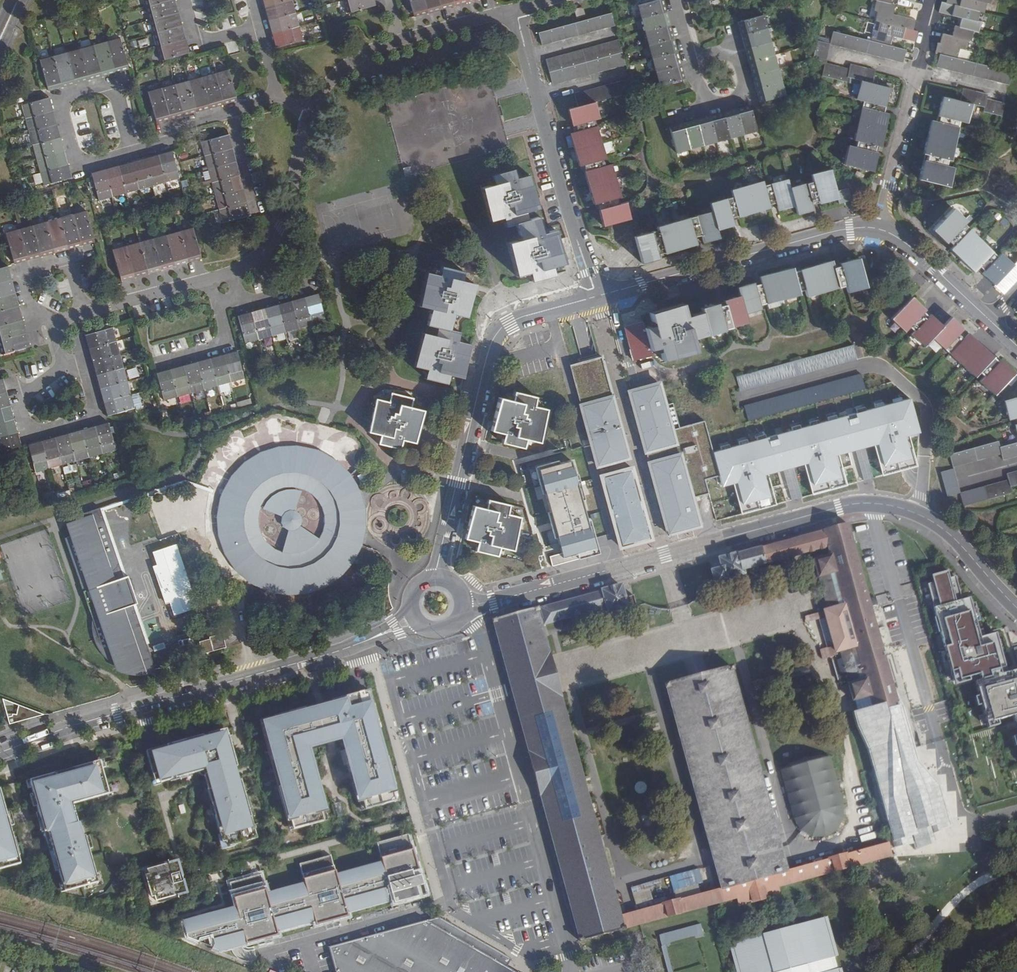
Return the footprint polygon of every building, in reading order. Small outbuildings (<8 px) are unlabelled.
[(179,12),(175,0),(172,0),(146,7),(150,20),(179,12)] [(292,0),(291,0),(264,8),(268,21),(296,13),(292,0)] [(346,14),(376,5),(375,0),(343,0),(346,14)] [(428,14),(424,0),(409,0),(414,17),(428,14)] [(441,10),(438,0),(424,0),(428,14),(441,10)] [(441,10),(455,6),(453,0),(438,0),(441,10)] [(667,12),(664,0),(657,0),(637,5),(641,19),(667,12)] [(984,13),(987,3),(990,4),(991,0),(947,0),(946,3),(979,12),(984,13)] [(877,12),(875,21),(880,22),(913,30),(916,20),(903,17),(893,15),(896,5),(891,4),(877,1),(874,11),(877,12)] [(974,31),(978,32),(981,22),(977,21),(979,12),(946,3),(941,2),(939,12),(952,15),(962,18),(959,28),(974,31)] [(583,7),(574,10),(577,19),(585,16),(583,7)] [(153,34),(183,26),(179,12),(150,20),(153,34)] [(644,32),(670,25),(667,12),(641,19),(644,32)] [(296,13),(268,21),(271,34),(300,27),(296,13)] [(615,26),(611,13),(538,32),(542,46),(615,26)] [(738,22),(741,36),(767,29),(764,15),(738,22)] [(913,30),(880,22),(877,32),(873,31),(871,41),(890,46),(893,36),(912,41),(915,41),(918,32),(913,30)] [(648,46),(674,39),(670,25),(644,32),(648,46)] [(157,47),(186,39),(183,26),(153,34),(157,47)] [(940,54),(957,58),(960,49),(965,50),(968,40),(971,41),(974,31),(959,28),(955,26),(952,36),(947,35),(943,34),(940,43),(938,43),(935,53),(938,54),(940,54)] [(300,27),(271,34),(275,48),(303,40),(300,27)] [(767,29),(741,36),(745,49),(771,42),(767,29)] [(831,44),(903,63),(906,50),(890,46),(871,41),(833,32),(830,44),(831,44)] [(106,41),(115,73),(129,69),(120,37),(106,41)] [(147,38),(137,41),(140,48),(150,45),(147,38)] [(190,53),(186,39),(157,47),(161,61),(190,53)] [(652,59),(678,52),(674,39),(648,46),(652,59)] [(619,40),(546,61),(553,85),(625,65),(619,40)] [(93,45),(102,77),(115,73),(106,41),(93,45)] [(813,59),(825,62),(831,44),(830,44),(817,41),(813,59)] [(771,42),(745,49),(749,62),(774,55),(771,42)] [(80,49),(89,80),(102,77),(93,45),(80,49)] [(67,52),(75,84),(89,80),(80,49),(67,52)] [(965,50),(960,49),(957,58),(970,61),(972,52),(965,50)] [(62,88),(75,84),(67,52),(53,56),(62,88)] [(655,73),(681,65),(678,52),(652,59),(655,73)] [(937,67),(1010,85),(1013,72),(957,58),(940,54),(937,67)] [(774,55),(749,62),(752,76),(778,69),(774,55)] [(48,91),(62,88),(53,56),(40,60),(48,91)] [(848,77),(861,81),(872,84),(875,71),(851,64),(850,69),(825,62),(822,76),(847,82),(848,77)] [(685,79),(681,65),(655,73),(659,86),(685,79)] [(778,69),(752,76),(756,89),(781,82),(778,69)] [(215,74),(224,105),(237,101),(229,70),(215,74)] [(202,77),(210,109),(224,105),(215,74),(202,77)] [(197,112),(210,109),(202,77),(188,81),(197,112)] [(578,107),(595,102),(632,92),(629,80),(575,95),(578,107)] [(184,116),(197,112),(188,81),(175,85),(184,116)] [(848,147),(844,164),(873,172),(879,147),(881,147),(889,114),(884,113),(891,88),(872,84),(861,81),(856,99),(864,101),(863,108),(862,108),(854,140),(857,141),(855,148),(848,147)] [(781,82),(756,89),(760,102),(785,95),(781,82)] [(170,120),(184,116),(175,85),(161,88),(170,120)] [(157,123),(170,120),(161,88),(148,92),(157,123)] [(960,101),(972,104),(984,107),(983,112),(1000,116),(1002,116),(1005,103),(987,99),(988,94),(964,88),(960,101)] [(925,154),(919,179),(948,187),(953,169),(946,166),(948,159),(951,160),(959,128),(958,128),(960,121),(968,122),(972,104),(960,101),(940,96),(934,121),(931,121),(923,154),(925,154)] [(25,119),(54,111),(50,97),(21,105),(25,119)] [(623,221),(630,219),(631,219),(626,203),(619,205),(617,198),(620,197),(612,165),(604,167),(602,160),(606,159),(598,127),(596,127),(594,120),(600,118),(595,102),(578,107),(568,109),(572,126),(573,126),(575,132),(570,134),(579,166),(581,166),(582,172),(584,172),(593,204),(595,204),(597,210),(598,210),(603,226),(610,224),(614,237),(626,234),(623,221)] [(744,135),(757,132),(750,105),(736,109),(744,135)] [(730,139),(744,135),(736,109),(723,113),(730,139)] [(29,132),(57,124),(54,111),(25,119),(29,132)] [(717,143),(730,139),(723,113),(710,116),(717,143)] [(704,146),(717,143),(710,116),(696,120),(704,146)] [(704,146),(696,120),(683,124),(690,150),(704,146)] [(33,145),(61,138),(57,124),(29,132),(33,145)] [(690,150),(683,124),(670,127),(677,154),(690,150)] [(205,156),(233,148),(229,135),(201,143),(205,156)] [(36,159),(65,151),(61,138),(33,145),(36,159)] [(209,169),(237,162),(233,148),(205,156),(209,169)] [(68,164),(65,151),(36,159),(40,172),(68,164)] [(166,182),(180,179),(172,151),(158,154),(166,182)] [(145,158),(153,186),(166,182),(158,154),(145,158)] [(132,161),(139,190),(153,186),(145,158),(132,161)] [(118,165),(126,193),(139,190),(132,161),(118,165)] [(212,183),(240,175),(237,162),(209,169),(212,183)] [(72,178),(68,164),(40,172),(44,186),(72,178)] [(105,169),(113,197),(126,193),(118,165),(105,169)] [(91,173),(99,201),(113,197),(105,169),(91,173)] [(635,236),(642,263),(658,260),(658,257),(664,255),(664,254),(696,245),(695,240),(701,238),(703,243),(719,238),(717,230),(733,225),(732,220),(739,219),(738,217),(771,208),(770,208),(777,206),(778,211),(795,206),(797,215),(814,210),(812,205),(837,199),(839,204),(851,200),(848,188),(835,192),(829,169),(811,174),(813,182),(790,187),(788,179),(771,183),(771,185),(765,186),(763,181),(731,190),(733,197),(710,203),(712,211),(657,226),(658,230),(635,236)] [(508,244),(517,276),(526,273),(530,272),(530,276),(532,281),(554,275),(552,270),(551,266),(554,265),(564,263),(555,232),(546,233),(542,234),(542,231),(538,218),(528,220),(526,215),(525,211),(528,211),(538,208),(529,175),(520,178),(516,179),(516,176),(514,170),(492,176),(494,182),(495,185),(491,186),(482,189),(491,221),(500,219),(503,217),(504,221),(506,227),(517,224),(520,237),(521,240),(517,241),(508,244)] [(216,196),(244,188),(240,175),(212,183),(216,196)] [(220,209),(248,202),(244,188),(216,196),(220,209)] [(251,215),(248,202),(220,209),(224,223),(251,215)] [(966,221),(952,208),(932,230),(945,243),(948,241),(953,246),(950,248),(949,249),(974,273),(977,269),(979,267),(984,271),(982,273),(981,274),(994,285),(1013,265),(1001,253),(998,257),(964,224),(966,221)] [(73,215),(81,246),(95,242),(86,211),(73,215)] [(59,218),(68,250),(81,246),(73,215),(59,218)] [(59,218),(46,222),(55,253),(68,250),(59,218)] [(46,222),(33,226),(41,257),(55,253),(46,222)] [(33,226),(19,229),(28,260),(41,257),(33,226)] [(180,231),(188,263),(202,259),(193,228),(180,231)] [(19,229),(6,233),(14,264),(28,260),(19,229)] [(166,235),(175,266),(188,263),(180,231),(166,235)] [(153,239),(161,270),(175,266),(166,235),(153,239)] [(139,242),(148,274),(161,270),(153,239),(139,242)] [(126,246),(135,278),(148,274),(139,242),(126,246)] [(121,281),(135,278),(126,246),(112,249),(121,281)] [(848,293),(866,287),(861,270),(868,268),(864,255),(858,257),(858,258),(840,263),(840,264),(833,265),(832,260),(800,269),(799,268),(793,269),(792,267),(759,276),(761,281),(754,283),(738,287),(740,296),(724,300),(724,302),(718,304),(717,303),(701,308),(702,312),(708,334),(709,334),(709,335),(725,331),(724,329),(747,323),(745,314),(761,310),(760,305),(766,303),(767,304),(799,295),(798,291),(805,289),(807,297),(846,286),(848,293)] [(317,258),(308,260),(311,269),(320,266),(317,258)] [(1013,265),(994,285),(1004,294),(1016,281),(1016,261),(1013,265)] [(12,280),(9,266),(0,268),(0,283),(12,280)] [(427,373),(426,378),(448,383),(449,378),(450,375),(453,375),(462,378),(470,345),(461,342),(458,341),(458,338),(460,333),(449,330),(452,317),(453,314),(457,315),(466,317),(474,284),(464,282),(461,281),(462,277),(463,272),(442,267),(440,273),(439,276),(436,275),(427,273),(419,305),(427,308),(431,309),(430,312),(427,325),(438,327),(436,334),(436,336),(433,336),(423,333),(414,367),(425,369),(428,370),(427,373)] [(16,293),(12,280),(0,283),(0,297),(16,293)] [(902,302),(909,296),(902,290),(896,296),(902,302)] [(19,306),(16,293),(0,297),(0,312),(19,306)] [(318,293),(305,297),(312,325),(326,321),(319,296),(318,293)] [(312,325),(305,297),(291,300),(299,329),(312,325)] [(980,381),(993,395),(1006,381),(1014,372),(1000,359),(1000,360),(995,355),(994,356),(969,333),(966,337),(961,332),(964,329),(952,317),(943,326),(931,314),(930,315),(926,310),(912,297),(891,319),(905,332),(910,327),(915,331),(911,335),(923,347),(932,338),(945,349),(946,348),(951,353),(950,354),(974,377),(980,371),(984,377),(980,381)] [(299,329),(291,300),(278,304),(285,332),(299,329)] [(285,332),(278,304),(265,308),(272,336),(285,332)] [(692,339),(708,334),(702,312),(686,317),(683,304),(650,313),(653,323),(654,326),(650,327),(645,328),(651,350),(657,349),(660,348),(661,351),(663,360),(696,351),(692,339)] [(23,320),(19,306),(0,312),(0,326),(23,320)] [(272,336),(265,308),(251,312),(259,340),(272,336)] [(259,340),(251,312),(238,315),(245,343),(259,340)] [(27,333),(23,320),(0,326),(0,340),(27,333)] [(634,361),(652,356),(651,350),(645,328),(643,322),(625,327),(630,349),(634,361)] [(88,349),(117,341),(113,328),(85,336),(88,349)] [(285,332),(272,336),(274,341),(287,338),(285,332)] [(27,333),(0,340),(0,353),(0,355),(31,346),(27,333)] [(92,363),(120,355),(117,341),(88,349),(92,363)] [(855,342),(735,374),(740,390),(859,358),(855,342)] [(223,354),(231,382),(244,379),(237,350),(223,354)] [(210,358),(218,386),(231,382),(223,354),(210,358)] [(96,376),(124,368),(120,355),(92,363),(96,376)] [(613,394),(602,355),(569,364),(580,403),(613,394)] [(197,362),(204,389),(218,386),(210,358),(197,362)] [(183,365),(191,393),(204,389),(197,362),(183,365)] [(170,369),(178,397),(191,393),(183,365),(170,369)] [(99,389),(127,381),(124,368),(96,376),(99,389)] [(129,379),(138,377),(136,368),(127,370),(129,379)] [(156,373),(164,401),(178,397),(170,369),(156,373)] [(860,370),(746,401),(750,418),(865,387),(860,370)] [(1006,381),(1010,386),(1016,379),(1016,374),(1015,372),(1014,372),(1006,381)] [(103,402),(131,395),(127,381),(99,389),(103,402)] [(666,406),(660,383),(629,391),(649,464),(684,454),(677,429),(671,405),(666,406)] [(0,394),(0,408),(11,406),(7,392),(0,394)] [(514,392),(513,398),(512,401),(509,401),(499,398),(492,431),(501,433),(504,434),(503,437),(502,442),(524,448),(525,442),(526,439),(529,439),(538,442),(547,410),(537,407),(534,406),(534,403),(536,398),(514,392)] [(391,393),(390,399),(389,403),(386,402),(377,399),(368,432),(379,435),(382,435),(381,438),(379,445),(401,450),(402,443),(403,440),(406,441),(415,443),(423,411),(414,409),(410,408),(411,404),(413,399),(391,393)] [(598,467),(630,458),(613,394),(580,403),(598,467)] [(135,408),(131,395),(103,402),(107,416),(135,408)] [(1004,401),(1008,420),(1016,418),(1016,421),(1016,398),(1004,401)] [(777,504),(768,473),(805,463),(813,495),(847,485),(839,454),(875,444),(883,476),(917,466),(909,435),(919,432),(910,400),(716,453),(725,485),(733,483),(742,514),(777,504)] [(0,408),(0,423),(14,419),(11,406),(0,408)] [(0,423),(0,437),(18,432),(14,419),(0,423)] [(95,426),(102,453),(116,450),(108,422),(95,426)] [(719,476),(705,422),(677,429),(684,454),(695,496),(709,493),(706,479),(719,476)] [(81,429),(89,457),(102,453),(95,426),(81,429)] [(68,433),(76,461),(89,457),(81,429),(68,433)] [(0,437),(0,452),(22,446),(18,432),(0,437)] [(55,437),(62,465),(76,461),(68,433),(55,437)] [(41,440),(49,468),(62,465),(55,437),(41,440)] [(28,444),(35,472),(49,468),(41,440),(28,444)] [(1016,456),(1016,442),(1000,447),(998,441),(950,454),(953,468),(1002,454),(1003,460),(1016,456)] [(242,465),(236,471),(232,477),(228,483),(225,488),(223,492),(222,495),(219,501),(217,520),(221,538),(227,556),(239,571),(251,582),(260,588),(269,592),(289,594),(306,593),(325,586),(339,576),(353,561),(360,547),(365,529),(365,510),(359,493),(350,474),(336,460),(326,455),(315,449),(294,446),(274,448),(265,451),(257,455),(249,459),(242,465)] [(649,464),(668,534),(700,526),(692,497),(695,496),(684,454),(649,464)] [(574,461),(561,465),(560,461),(536,467),(543,495),(547,494),(552,512),(549,513),(555,539),(559,538),(563,553),(550,556),(553,566),(601,553),(592,520),(589,521),(584,500),(586,500),(580,474),(577,475),(574,461)] [(600,477),(620,549),(652,540),(632,468),(600,477)] [(963,506),(1012,493),(1011,486),(1016,485),(1016,471),(1007,474),(1008,480),(960,493),(954,469),(941,472),(947,497),(960,494),(963,506)] [(47,470),(36,473),(38,483),(50,481),(47,470)] [(222,495),(223,492),(185,479),(100,508),(120,564),(111,573),(115,581),(127,576),(104,512),(187,484),(222,495)] [(488,500),(487,506),(486,509),(483,508),(474,506),(470,522),(466,539),(475,541),(479,542),(478,546),(477,551),(498,556),(499,550),(500,547),(503,548),(513,550),(517,534),(521,518),(512,515),(507,515),(508,511),(510,505),(488,500)] [(120,564),(100,508),(73,517),(76,528),(72,530),(73,535),(65,538),(87,602),(92,600),(92,601),(95,600),(96,602),(95,602),(92,619),(92,626),(93,633),(94,640),(96,644),(98,649),(101,653),(104,656),(107,660),(110,662),(113,664),(117,666),(121,668),(127,670),(132,670),(137,671),(130,652),(148,646),(151,645),(137,605),(138,604),(134,592),(136,591),(133,580),(130,581),(129,576),(127,576),(115,581),(111,573),(120,564)] [(855,700),(858,712),(899,700),(892,686),(883,655),(880,644),(864,583),(847,523),(822,530),(822,531),(820,532),(820,531),(817,533),(816,532),(815,532),(814,533),(806,535),(805,534),(803,535),(803,536),(782,542),(781,542),(780,542),(780,543),(771,545),(769,545),(769,546),(760,548),(759,548),(749,551),(749,550),(748,551),(738,554),(738,553),(737,554),(737,555),(721,559),(720,558),(723,568),(715,570),(711,572),(715,586),(730,581),(730,578),(747,573),(746,568),(826,546),(827,549),(810,554),(815,573),(816,572),(822,594),(824,600),(820,601),(823,612),(830,638),(833,650),(837,648),(839,654),(847,681),(844,681),(850,701),(855,700)] [(198,607),(177,544),(153,552),(157,565),(154,566),(167,604),(170,603),(174,615),(198,607)] [(983,730),(999,725),(997,720),(1013,716),(1014,722),(1016,722),(1016,670),(1007,673),(1000,650),(1004,649),(1002,638),(998,640),(996,633),(985,636),(981,620),(980,620),(975,602),(971,603),(969,598),(962,600),(955,576),(949,578),(947,571),(931,576),(933,583),(927,584),(936,618),(937,617),(941,631),(937,632),(940,644),(943,643),(948,662),(943,663),(949,683),(973,676),(979,696),(974,697),(977,707),(982,705),(984,715),(979,716),(983,730)] [(493,620),(492,621),(516,705),(549,829),(580,941),(638,925),(705,907),(735,899),(738,907),(781,895),(779,887),(826,875),(892,857),(888,842),(787,869),(761,771),(733,667),(665,685),(705,834),(719,888),(621,914),(594,817),(560,693),(539,621),(543,620),(544,624),(608,607),(609,611),(627,606),(628,610),(638,607),(634,595),(633,596),(625,598),(622,586),(621,586),(620,585),(619,586),(604,590),(602,590),(602,591),(590,595),(590,594),(588,594),(588,595),(578,598),(578,597),(577,598),(568,600),(567,600),(567,601),(558,603),(557,603),(556,603),(548,606),(548,605),(546,606),(537,609),(537,608),(535,608),(535,610),(522,613),(522,612),(520,612),(520,613),(506,617),(506,616),(504,617),(504,618),(495,620),(495,619),(493,620)] [(830,638),(823,612),(815,614),(822,641),(830,638)] [(220,635),(209,638),(210,640),(199,643),(202,654),(226,647),(222,634),(220,635)] [(130,652),(137,671),(139,671),(144,671),(148,670),(156,669),(148,646),(130,652)] [(750,682),(752,690),(820,672),(818,664),(750,682)] [(259,724),(289,834),(330,823),(310,749),(340,740),(361,816),(394,807),(363,695),(321,707),(259,724)] [(7,700),(13,724),(30,720),(30,718),(35,711),(39,713),(40,717),(47,715),(7,700)] [(865,747),(889,842),(891,841),(892,846),(912,845),(913,849),(933,840),(932,834),(949,824),(938,784),(917,760),(902,705),(899,700),(858,712),(852,713),(855,725),(865,747)] [(30,718),(30,720),(40,717),(39,713),(35,711),(30,718)] [(226,846),(256,838),(242,785),(239,786),(236,776),(234,766),(237,765),(226,728),(153,747),(146,749),(155,782),(206,769),(207,773),(204,774),(222,842),(225,840),(226,846)] [(828,758),(779,771),(785,794),(788,805),(790,811),(799,836),(815,844),(834,840),(847,826),(845,817),(832,774),(828,758)] [(37,777),(38,781),(51,830),(54,830),(69,886),(98,878),(83,821),(81,822),(75,801),(108,792),(99,760),(37,777)] [(4,786),(0,787),(0,870),(25,863),(4,786)] [(88,820),(83,821),(98,878),(69,886),(54,830),(51,830),(51,831),(68,893),(103,883),(101,874),(95,850),(99,848),(96,833),(92,834),(88,820)] [(418,869),(409,834),(377,842),(382,862),(336,875),(330,854),(326,855),(299,863),(304,883),(266,894),(260,873),(229,882),(236,908),(182,922),(186,938),(197,943),(199,939),(209,937),(210,939),(211,939),(213,944),(212,948),(218,951),(236,946),(246,943),(246,944),(278,935),(277,930),(314,920),(316,925),(348,916),(347,911),(392,899),(393,904),(419,897),(419,896),(415,881),(418,880),(415,870),(418,869)] [(155,902),(186,893),(177,861),(146,869),(147,874),(145,875),(150,897),(153,897),(155,902)] [(421,880),(418,869),(415,870),(418,880),(415,881),(419,896),(425,895),(421,880)] [(329,947),(335,971),(515,971),(506,967),(511,959),(438,917),(427,920),(329,947)] [(742,971),(840,971),(826,919),(735,942),(742,971)] [(698,925),(662,935),(664,943),(701,933),(698,925)] [(197,943),(212,948),(213,944),(211,939),(210,939),(209,937),(199,939),(197,943)]
